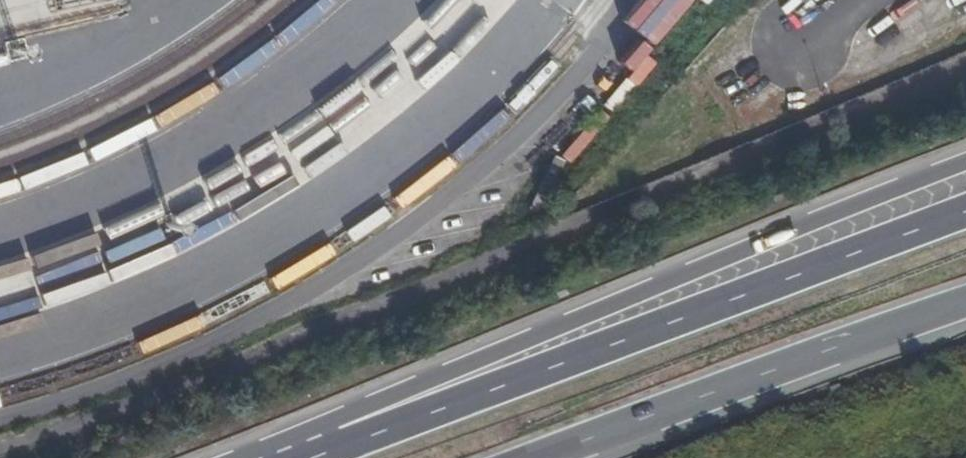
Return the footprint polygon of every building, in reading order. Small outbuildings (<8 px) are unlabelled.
[(436,29),(457,45),(493,0),(458,0),(436,29)] [(0,12),(0,23),(19,16),(16,6),(0,12)]
